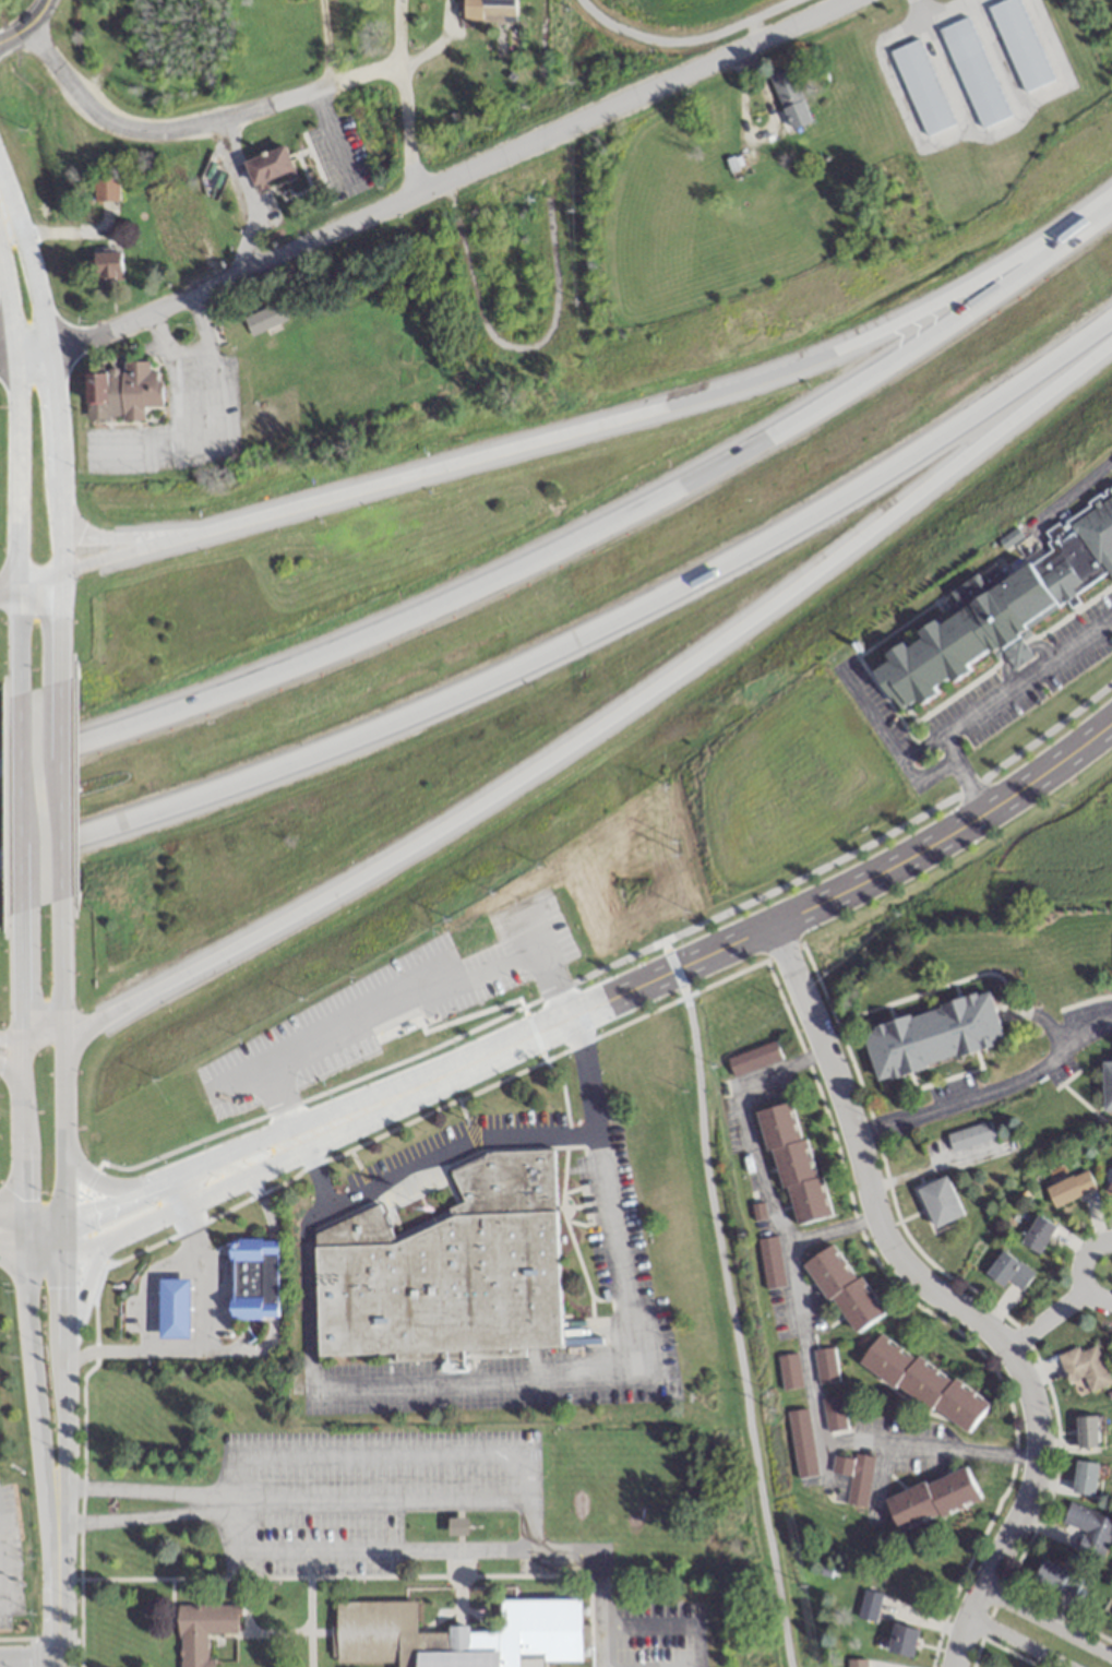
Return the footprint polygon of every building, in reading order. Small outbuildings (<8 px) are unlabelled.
[(515,21),(515,0),(463,0),(463,21),(515,21)] [(1024,93),(1053,81),(1019,0),(1006,0),(989,7),(1024,93)] [(969,17),(941,29),(981,129),(1010,118),(969,17)] [(921,39),(893,50),(925,137),(953,127),(921,39)] [(769,75),(792,132),(813,123),(790,67),(769,75)] [(243,161),(254,190),(295,176),(284,146),(243,161)] [(118,201),(118,177),(93,177),(93,201),(118,201)] [(94,282),(121,282),(121,253),(94,253),(94,282)] [(249,336),(287,321),(280,303),(242,318),(249,336)] [(144,418),(144,405),(160,405),(160,370),(149,370),(149,360),(122,360),(122,371),(85,372),(86,419),(144,418)] [(900,716),(1003,646),(1016,667),(1037,653),(1024,633),(1108,576),(1111,583),(1111,486),(1045,532),(1053,543),(1003,576),(991,559),(942,593),(954,610),(868,668),(900,716)] [(861,1027),(875,1080),(966,1056),(965,1052),(1003,1042),(990,993),(861,1027)] [(726,1058),(732,1077),(780,1061),(774,1042),(726,1058)] [(1101,1058),(1102,1112),(1111,1111),(1111,1058),(1101,1058)] [(826,1217),(796,1101),(761,1110),(790,1226),(826,1217)] [(945,1134),(951,1152),(993,1139),(988,1121),(945,1134)] [(559,1348),(556,1181),(555,1179),(555,1152),(554,1150),(493,1152),(450,1168),(450,1172),(462,1203),(448,1208),(448,1219),(392,1241),(378,1206),(313,1231),(316,1353),(559,1348)] [(1053,1207),(1094,1189),(1085,1169),(1045,1187),(1053,1207)] [(916,1188),(933,1227),(963,1214),(945,1175),(916,1188)] [(1038,1253),(1055,1226),(1036,1214),(1019,1240),(1038,1253)] [(784,1287),(777,1236),(758,1239),(765,1289),(784,1287)] [(275,1317),(275,1238),(228,1238),(229,1317),(275,1317)] [(805,1262),(851,1335),(882,1315),(836,1242),(805,1262)] [(1013,1284),(1032,1281),(1030,1266),(1016,1268),(1013,1251),(987,1255),(991,1283),(1013,1279),(1013,1284)] [(158,1338),(187,1338),(187,1278),(158,1278),(158,1338)] [(879,1331),(859,1362),(967,1434),(987,1403),(879,1331)] [(1079,1350),(1077,1347),(1057,1354),(1066,1382),(1083,1376),(1088,1391),(1110,1384),(1096,1344),(1079,1350)] [(817,1384),(838,1381),(833,1347),(812,1350),(817,1384)] [(781,1390),(801,1387),(798,1354),(778,1356),(781,1390)] [(821,1398),(826,1433),(847,1430),(841,1395),(821,1398)] [(816,1476),(808,1408),(787,1411),(796,1479),(816,1476)] [(1075,1416),(1076,1447),(1099,1447),(1099,1416),(1075,1416)] [(872,1458),(833,1454),(831,1474),(849,1475),(846,1505),(867,1507),(872,1458)] [(1094,1496),(1097,1463),(1074,1460),(1071,1494),(1094,1496)] [(885,1498),(898,1533),(979,1502),(966,1467),(885,1498)] [(1111,1530),(1111,1519),(1069,1503),(1062,1523),(1083,1531),(1076,1551),(1101,1560),(1111,1530)] [(1087,1580),(1041,1561),(1033,1582),(1079,1601),(1087,1580)] [(856,1617),(874,1622),(882,1594),(862,1589),(856,1617)] [(519,1663),(583,1662),(582,1600),(500,1601),(501,1633),(468,1633),(468,1626),(448,1626),(448,1633),(417,1633),(416,1602),(335,1603),(335,1664),(397,1663),(397,1666),(519,1666),(519,1663)] [(206,1634),(236,1633),(236,1605),(178,1605),(178,1666),(212,1666),(212,1659),(206,1659),(206,1634)] [(910,1658),(919,1631),(893,1623),(884,1650),(910,1658)] [(865,1659),(846,1659),(846,1666),(865,1666),(865,1659)]
